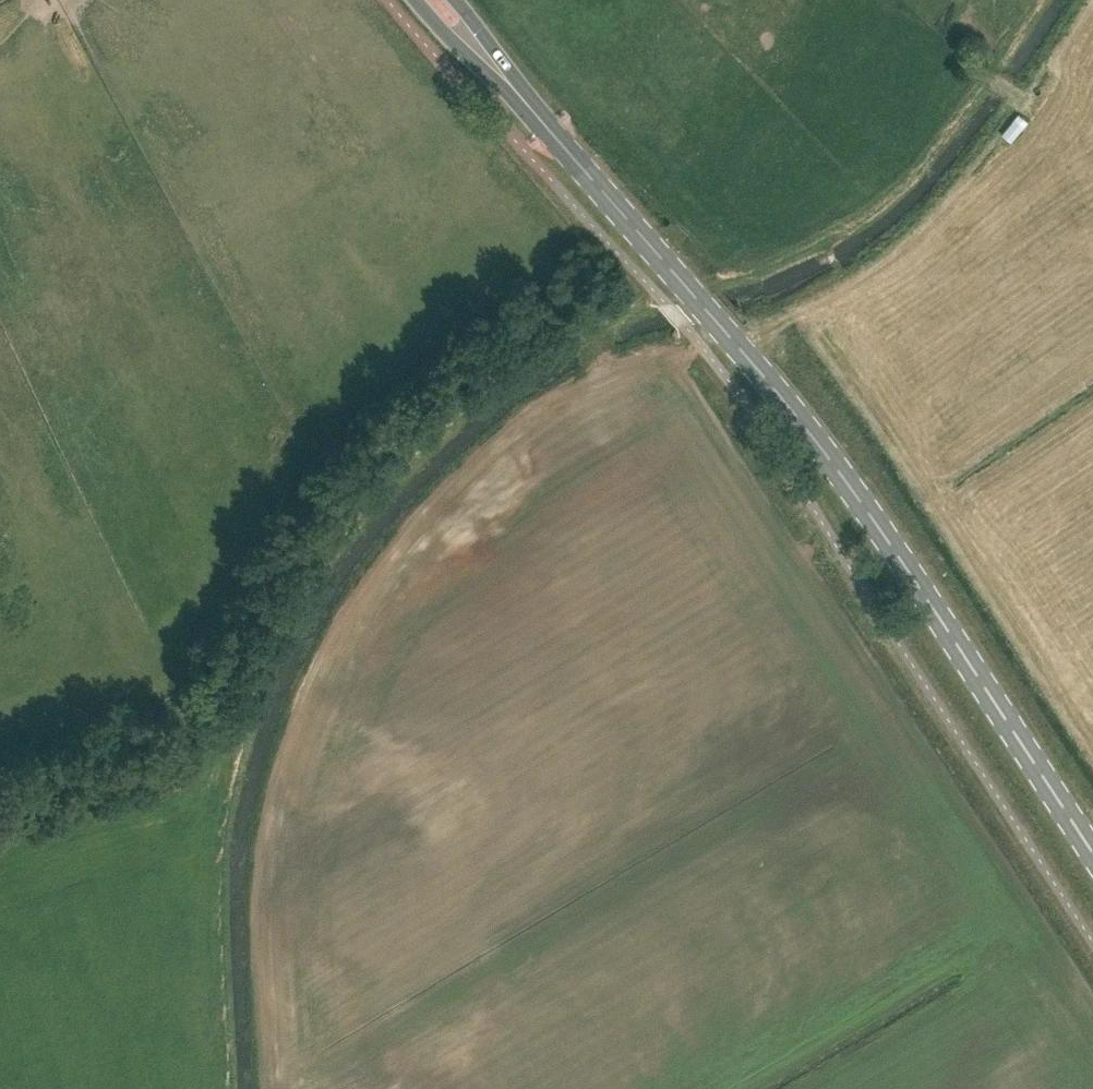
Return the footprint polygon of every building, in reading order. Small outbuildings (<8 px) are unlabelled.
[(1019,111),(1005,133),(1017,141),(1031,119),(1019,111)]
